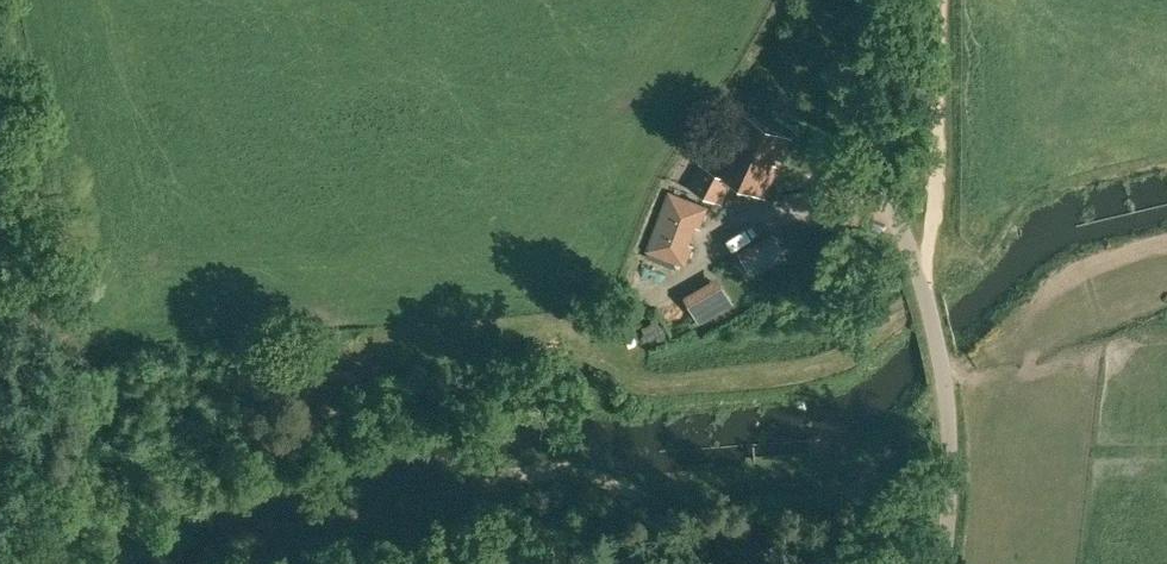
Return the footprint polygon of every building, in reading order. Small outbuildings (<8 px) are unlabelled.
[(762,196),(789,138),(743,115),(715,174),(700,167),(689,190),(719,204),(730,181),(762,196)] [(706,209),(669,196),(649,253),(686,266),(693,246),(686,244),(692,226),(699,229),(706,209)] [(738,255),(752,279),(786,259),(773,235),(738,255)] [(683,298),(699,326),(734,306),(718,279),(683,298)]
